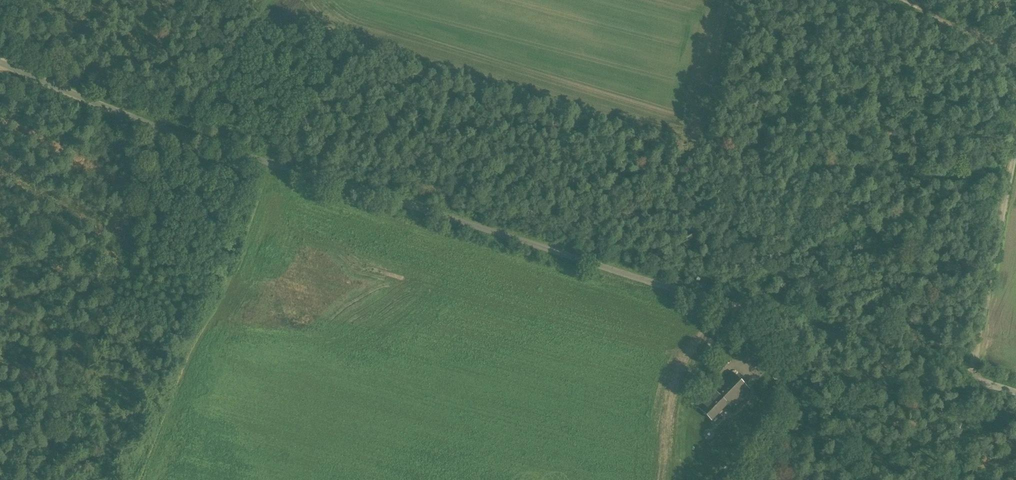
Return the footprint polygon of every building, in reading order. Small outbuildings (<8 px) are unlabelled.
[(753,390),(732,372),(700,408),(712,419),(727,404),(735,411),(753,390)]
